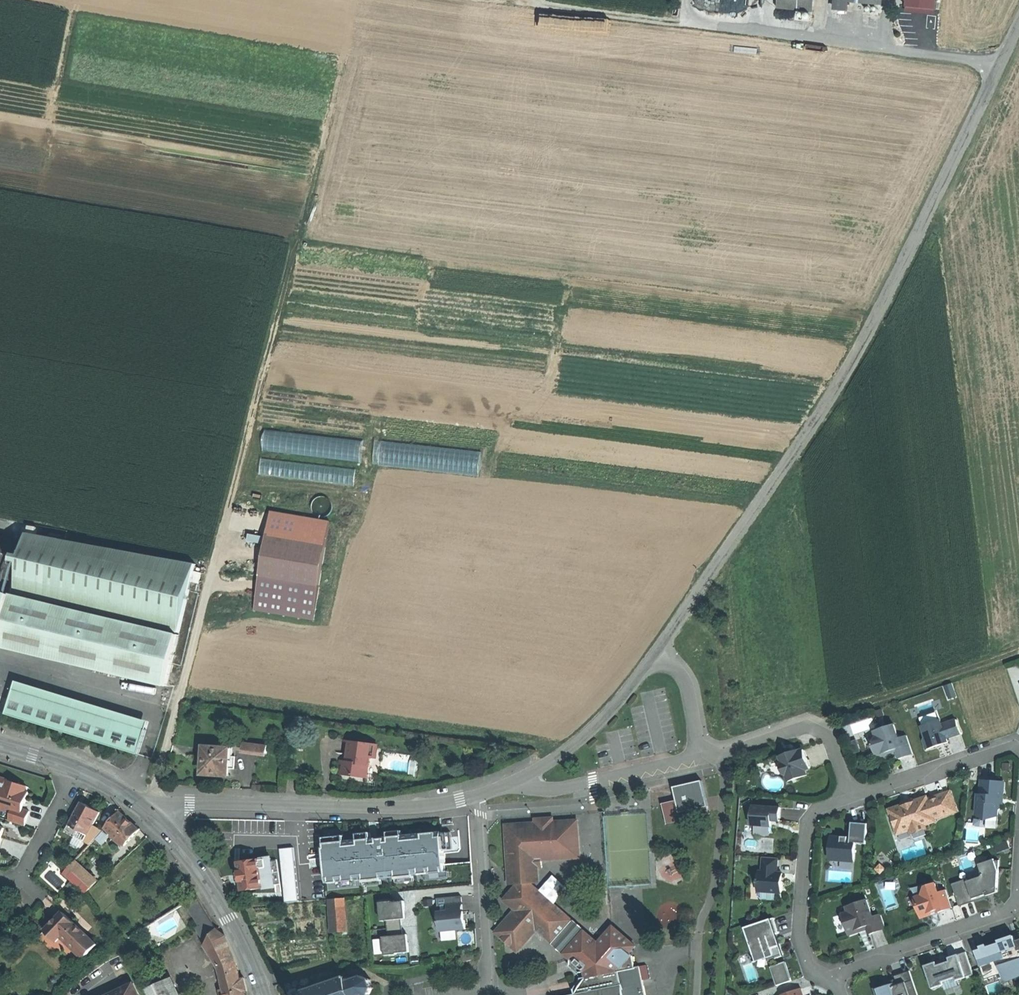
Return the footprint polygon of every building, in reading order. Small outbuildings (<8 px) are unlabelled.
[(812,12),(813,0),(780,0),(779,9),(812,12)] [(838,1),(837,11),(846,12),(847,2),(838,1)] [(264,450),(300,452),(301,432),(264,430),(263,439),(265,439),(264,450)] [(30,533),(22,532),(20,540),(29,541),(30,533)] [(29,541),(20,540),(15,573),(13,582),(11,593),(181,623),(191,581),(194,570),(195,563),(30,533),(29,541)] [(0,536),(0,571),(15,573),(20,540),(0,536)] [(327,546),(267,536),(260,575),(320,585),(327,546)] [(201,572),(194,570),(191,581),(198,583),(201,572)] [(0,571),(0,579),(13,582),(15,573),(0,571)] [(166,687),(179,636),(0,593),(0,647),(166,687)] [(121,725),(18,692),(10,717),(113,750),(121,725)] [(941,720),(922,726),(925,737),(924,741),(927,750),(939,746),(948,743),(947,739),(961,734),(956,720),(942,725),(941,720)] [(895,724),(875,731),(877,735),(873,743),(876,754),(886,759),(890,751),(893,750),(896,749),(900,759),(913,754),(907,736),(899,738),(895,724)] [(152,735),(121,725),(113,750),(144,760),(152,735)] [(347,761),(341,760),(339,774),(355,776),(368,778),(371,757),(377,758),(379,745),(350,741),(348,753),(350,753),(349,761),(347,761)] [(268,745),(243,742),(242,750),(267,753),(268,745)] [(230,749),(205,747),(203,775),(205,775),(204,777),(215,777),(215,775),(220,775),(229,776),(229,769),(235,769),(235,757),(229,757),(230,749)] [(791,753),(780,756),(782,762),(781,765),(784,774),(787,775),(789,781),(807,775),(805,770),(810,768),(807,759),(804,749),(791,754),(791,753)] [(0,778),(0,810),(13,814),(10,822),(26,827),(31,812),(25,810),(30,793),(27,792),(28,788),(16,784),(8,781),(8,780),(0,778)] [(703,779),(675,785),(679,799),(681,811),(709,805),(703,779)] [(993,781),(982,781),(981,795),(978,795),(976,815),(982,815),(987,820),(992,816),(998,817),(998,811),(1000,809),(1001,800),(1004,800),(1004,792),(1003,792),(1004,782),(993,781)] [(911,803),(890,810),(898,834),(910,830),(925,825),(935,822),(934,819),(956,812),(950,793),(927,800),(927,798),(911,803)] [(679,799),(665,803),(669,822),(711,812),(709,805),(681,811),(679,799)] [(93,809),(83,804),(80,810),(76,818),(71,826),(80,831),(89,835),(90,836),(94,827),(101,813),(93,809)] [(781,807),(753,806),(752,825),(772,826),(772,820),(780,821),(780,814),(781,807)] [(125,845),(127,846),(140,831),(131,823),(121,814),(107,829),(115,835),(117,837),(125,845)] [(536,823),(506,825),(510,876),(520,884),(521,906),(517,911),(498,931),(506,938),(505,941),(508,944),(513,944),(514,942),(522,949),(540,928),(548,935),(562,935),(569,926),(568,914),(559,906),(546,907),(536,898),(542,891),(533,883),(541,883),(540,868),(544,867),(544,860),(577,858),(582,852),(580,825),(574,820),(554,821),(550,818),(544,818),(540,819),(536,823)] [(842,838),(831,837),(830,860),(855,861),(856,843),(867,844),(868,824),(852,823),(851,840),(848,839),(848,837),(845,837),(842,837),(842,838)] [(925,825),(910,830),(912,835),(926,830),(925,825)] [(77,837),(80,831),(71,826),(68,833),(77,837)] [(105,832),(94,827),(90,836),(89,835),(86,842),(92,845),(105,832)] [(123,848),(125,845),(117,837),(115,840),(123,848)] [(778,858),(763,857),(762,872),(759,872),(758,891),(762,891),(779,892),(782,892),(782,881),(780,881),(780,873),(777,873),(778,858)] [(272,858),(261,859),(265,887),(275,886),(275,881),(273,872),(272,858)] [(261,859),(240,862),(242,877),(244,890),(265,887),(261,859)] [(967,879),(952,884),(960,906),(981,899),(988,897),(987,893),(991,892),(998,892),(1000,860),(986,860),(985,873),(981,877),(968,881),(967,879)] [(76,862),(66,874),(88,894),(98,882),(76,862)] [(343,875),(328,876),(334,933),(349,932),(343,875)] [(519,885),(512,906),(517,911),(521,906),(520,884),(510,876),(511,885),(519,885)] [(921,896),(914,898),(918,909),(921,918),(932,914),(931,912),(933,911),(937,910),(938,913),(952,908),(946,890),(939,893),(935,883),(926,886),(921,896)] [(314,884),(287,887),(289,900),(315,897),(314,884)] [(918,909),(914,898),(921,896),(926,886),(925,884),(918,886),(909,889),(905,898),(909,912),(918,909)] [(287,887),(277,888),(278,901),(289,900),(287,887)] [(559,906),(542,891),(536,898),(546,907),(559,906)] [(778,901),(779,892),(762,891),(761,900),(778,901)] [(197,897),(188,902),(202,925),(203,926),(212,921),(197,897)] [(867,900),(846,907),(848,912),(842,914),(849,935),(858,932),(860,928),(866,926),(867,929),(869,934),(886,929),(881,914),(873,917),(867,900)] [(392,902),(381,903),(383,921),(387,920),(389,937),(384,937),(386,955),(397,954),(397,953),(410,952),(409,943),(407,943),(406,935),(408,935),(407,918),(404,919),(403,910),(406,910),(405,901),(392,903),(392,902)] [(462,903),(448,905),(448,913),(439,914),(441,931),(467,929),(466,920),(464,920),(463,912),(462,903)] [(55,923),(47,931),(59,942),(64,936),(88,958),(99,945),(65,913),(55,923)] [(592,935),(568,914),(569,926),(562,935),(548,935),(555,942),(560,947),(572,958),(592,935)] [(774,918),(745,928),(754,955),(755,955),(766,951),(768,958),(769,961),(784,955),(779,943),(776,934),(779,933),(774,918)] [(203,926),(202,925),(198,927),(203,936),(214,925),(212,921),(203,926)] [(214,925),(203,936),(207,943),(217,929),(214,925)] [(572,958),(573,958),(573,964),(582,972),(587,971),(588,976),(577,993),(569,994),(649,994),(643,966),(638,967),(636,955),(632,952),(638,946),(616,926),(612,929),(601,943),(592,935),(572,958)] [(226,937),(217,929),(207,943),(207,944),(226,937)] [(506,938),(498,931),(496,934),(505,941),(506,938)] [(981,947),(982,951),(978,953),(983,965),(981,966),(985,978),(998,974),(999,979),(1008,976),(1009,980),(1014,978),(1015,980),(1018,979),(1018,940),(1016,942),(1014,936),(999,941),(1000,945),(995,947),(988,949),(987,945),(981,947)] [(207,944),(206,945),(219,967),(237,963),(226,937),(207,944)] [(513,944),(508,944),(518,952),(522,949),(514,942),(513,944)] [(766,951),(755,955),(757,962),(768,958),(766,951)] [(462,954),(464,962),(475,959),(473,952),(462,954)] [(945,959),(925,966),(933,989),(944,985),(943,982),(950,979),(951,982),(974,975),(966,952),(949,958),(950,961),(948,962),(946,963),(945,959)] [(770,965),(777,984),(794,979),(787,960),(770,965)] [(219,967),(226,994),(245,994),(244,992),(248,991),(245,978),(241,979),(237,963),(219,967)] [(873,989),(875,994),(918,994),(910,971),(895,976),(897,983),(892,985),(888,986),(888,984),(873,989)] [(297,991),(298,993),(296,994),(371,994),(370,994),(373,989),(374,989),(375,987),(373,987),(371,981),(372,980),(371,978),(370,979),(364,976),(364,975),(362,974),(361,976),(356,978),(355,977),(353,977),(354,979),(348,981),(347,978),(348,978),(348,976),(346,976),(346,975),(344,975),(344,977),(335,980),(334,979),(332,979),(332,981),(323,984),(323,983),(321,983),(321,984),(312,988),(311,987),(309,988),(309,989),(300,992),(300,991),(297,991)] [(583,978),(576,988),(577,993),(588,976),(583,978)] [(147,989),(150,994),(175,994),(167,979),(147,989)] [(132,983),(108,994),(138,994),(132,983)]
